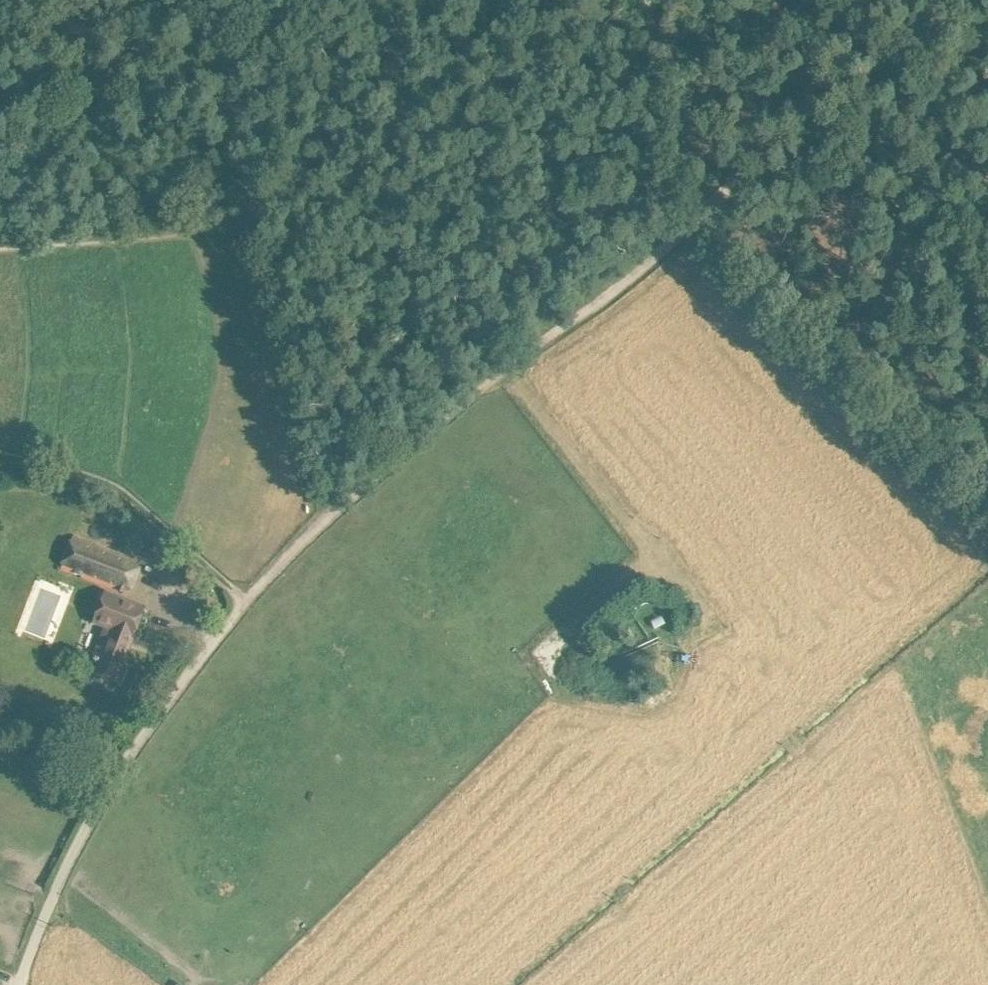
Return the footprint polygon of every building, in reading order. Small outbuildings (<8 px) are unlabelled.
[(62,569),(126,593),(138,562),(74,537),(62,569)] [(143,608),(104,593),(93,624),(104,628),(93,657),(95,658),(90,672),(116,681),(143,608)] [(672,628),(670,609),(642,613),(644,631),(672,628)]
